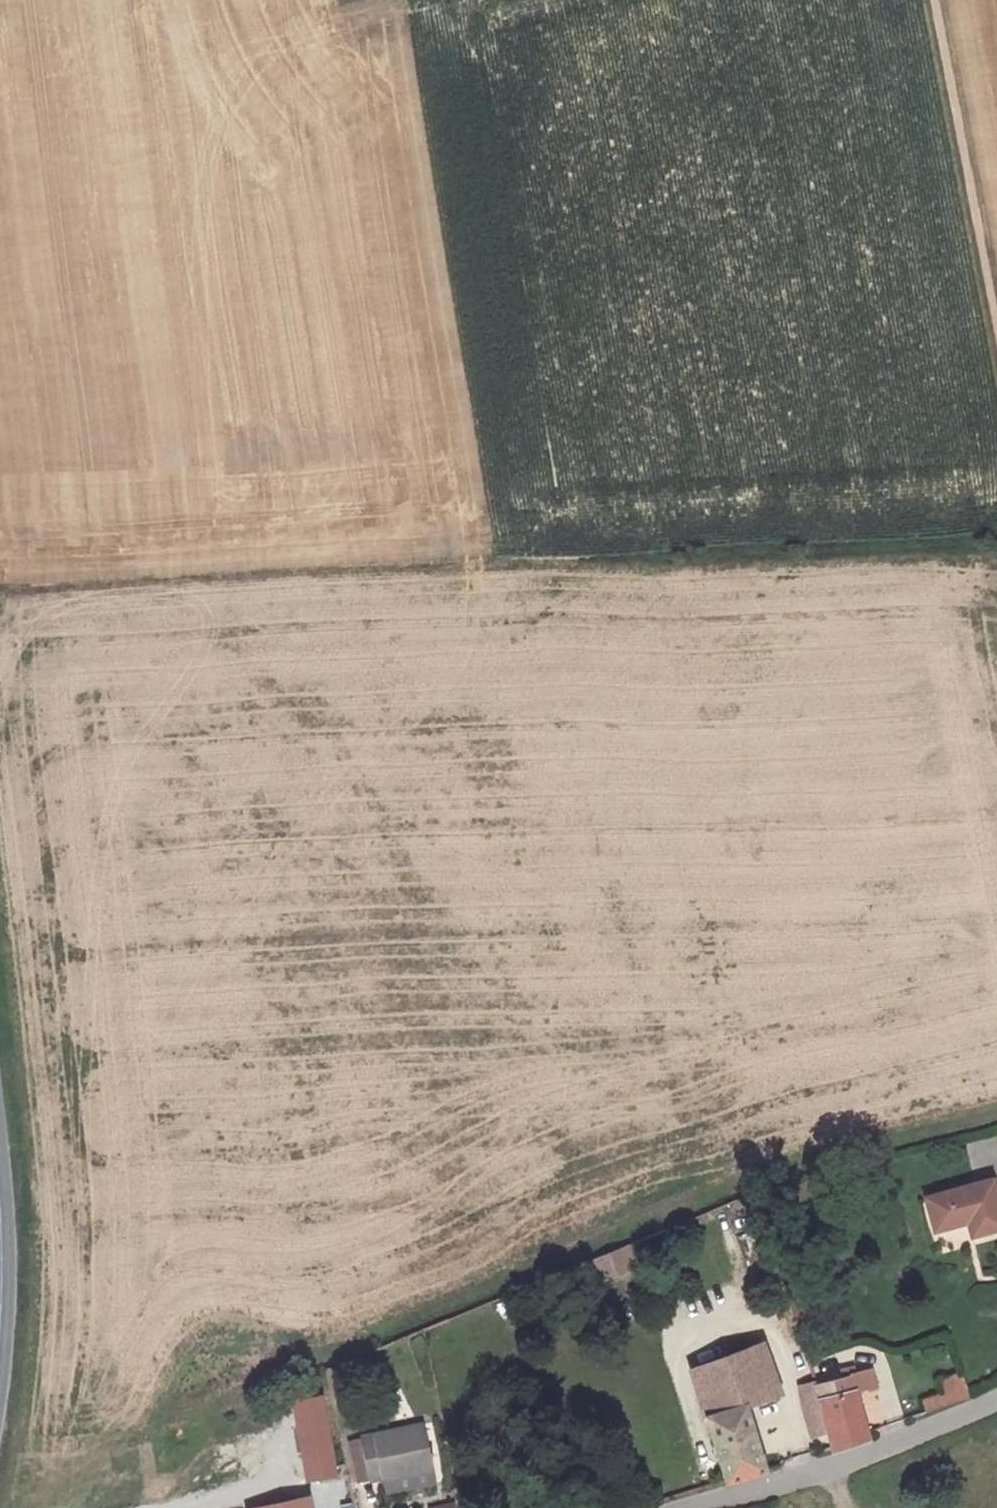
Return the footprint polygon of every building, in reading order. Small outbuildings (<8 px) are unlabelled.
[(941,1188),(951,1221),(983,1211),(989,1226),(996,1223),(996,1171),(941,1188)] [(614,1251),(621,1272),(644,1264),(636,1244),(614,1251)] [(756,1348),(685,1372),(722,1484),(761,1471),(740,1409),(773,1398),(756,1348)] [(833,1376),(794,1388),(809,1436),(824,1432),(829,1450),(868,1438),(853,1390),(872,1384),(866,1366),(852,1371),(849,1360),(830,1366),(833,1376)] [(947,1391),(923,1399),(927,1412),(972,1397),(963,1372),(943,1379),(947,1391)] [(321,1397),(295,1402),(304,1452),(309,1482),(335,1478),(321,1397)] [(424,1422),(360,1437),(371,1481),(434,1466),(424,1422)] [(306,1495),(252,1507),(309,1507),(306,1495)]
